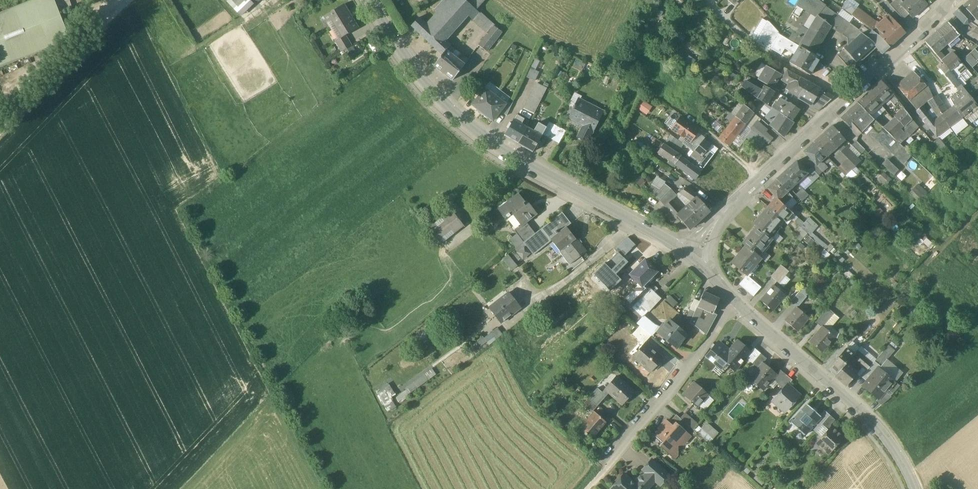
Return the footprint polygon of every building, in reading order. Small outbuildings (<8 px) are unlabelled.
[(0,13),(0,68),(71,40),(55,0),(34,0),(0,13)] [(230,5),(238,17),(261,1),(260,0),(237,0),(230,5)] [(465,0),(444,0),(441,3),(447,8),(441,15),(454,27),(466,14),(472,7),(465,0)] [(807,4),(800,0),(797,5),(804,9),(807,4)] [(901,0),(895,0),(890,5),(904,21),(910,15),(902,6),(905,4),(901,0)] [(902,6),(910,15),(913,18),(928,5),(923,0),(909,0),(905,4),(902,6)] [(964,7),(972,16),(976,20),(977,18),(977,0),(971,0),(964,7)] [(447,8),(441,3),(435,10),(438,13),(441,15),(447,8)] [(359,28),(345,5),(324,17),(330,28),(332,26),(339,38),(340,39),(346,36),(359,28)] [(804,9),(797,5),(792,14),(799,17),(804,9)] [(838,15),(825,6),(818,16),(822,19),(822,18),(826,21),(826,22),(831,26),(838,15)] [(972,17),(962,6),(953,13),(964,24),(968,24),(970,23),(972,21),(972,17)] [(480,13),(472,7),(466,14),(473,20),(480,13)] [(866,16),(856,9),(855,11),(851,15),(862,23),(866,16)] [(438,13),(427,26),(419,18),(411,26),(443,55),(447,50),(448,49),(443,45),(445,43),(442,40),(454,27),(441,15),(438,13)] [(495,27),(480,13),(473,20),(489,34),(495,27)] [(799,17),(792,14),(789,19),(795,22),(799,17)] [(850,24),(838,15),(831,26),(830,27),(842,35),(850,24)] [(807,34),(820,42),(830,27),(831,26),(826,22),(826,21),(822,18),(822,19),(818,16),(809,31),(807,34)] [(874,24),(870,21),(871,19),(866,16),(862,23),(864,24),(871,30),(879,24),(876,21),(874,24)] [(879,24),(871,30),(880,36),(888,45),(889,46),(905,32),(890,16),(879,24)] [(770,22),(762,35),(759,34),(755,41),(768,49),(768,47),(770,49),(779,34),(779,33),(770,22)] [(871,30),(864,24),(859,31),(855,28),(848,38),(848,46),(838,56),(848,66),(850,64),(854,68),(871,52),(869,50),(874,46),(880,52),(888,45),(880,36),(871,30)] [(850,24),(842,35),(848,38),(855,28),(850,24)] [(957,36),(947,24),(937,32),(947,44),(957,36)] [(489,34),(480,46),(487,52),(503,33),(495,27),(489,34)] [(807,34),(800,29),(796,35),(796,36),(799,38),(800,37),(804,40),(807,34)] [(947,44),(937,32),(925,42),(936,54),(939,51),(947,44)] [(799,38),(796,36),(796,35),(794,33),(789,40),(794,43),(799,47),(804,40),(800,37),(799,38)] [(794,43),(779,34),(770,49),(781,55),(785,49),(789,51),(794,43)] [(820,42),(807,34),(804,40),(799,47),(813,54),(820,42)] [(346,36),(340,39),(339,38),(335,40),(342,52),(352,46),(346,36)] [(947,44),(950,48),(960,40),(957,36),(947,44)] [(799,47),(794,43),(789,51),(795,55),(790,63),(810,75),(820,59),(813,55),(813,54),(799,47)] [(455,51),(450,47),(448,49),(447,50),(452,55),(455,51)] [(975,49),(970,54),(976,61),(977,61),(977,60),(977,53),(975,49)] [(452,55),(447,50),(443,55),(434,66),(453,81),(465,65),(452,55)] [(946,59),(939,51),(936,54),(942,62),(946,59)] [(674,57),(667,52),(665,55),(672,60),(674,57)] [(966,68),(953,53),(946,59),(942,62),(949,69),(955,77),(966,68)] [(976,61),(970,54),(964,59),(972,68),(977,63),(977,61),(976,61)] [(767,66),(759,80),(767,84),(771,78),(775,71),(767,66)] [(535,70),(530,67),(526,76),(531,79),(535,70)] [(966,68),(955,77),(962,86),(973,78),(966,68)] [(962,86),(955,77),(949,69),(944,73),(964,98),(969,94),(962,86)] [(535,70),(531,79),(535,81),(539,72),(535,70)] [(806,82),(787,71),(783,78),(789,83),(786,89),(799,96),(806,82)] [(913,72),(896,86),(909,101),(926,86),(913,72)] [(776,81),(771,78),(767,84),(772,87),(776,81)] [(762,91),(754,86),(753,88),(749,86),(750,84),(746,81),(742,87),(757,98),(762,91)] [(892,94),(881,81),(869,92),(881,104),(884,102),(892,94)] [(482,82),(475,92),(480,96),(485,89),(487,86),(482,82)] [(820,90),(806,82),(799,96),(811,104),(816,95),(820,90)] [(537,83),(524,109),(534,114),(547,88),(537,83)] [(774,92),(764,86),(762,91),(757,98),(766,104),(774,92)] [(480,96),(472,105),(477,109),(476,110),(482,114),(495,97),(485,89),(480,96)] [(834,98),(820,90),(816,95),(828,103),(834,98)] [(869,92),(857,103),(866,111),(870,115),(876,109),(880,105),(881,104),(869,92)] [(964,98),(955,105),(963,116),(977,105),(969,94),(964,98)] [(828,103),(816,95),(811,104),(810,107),(819,111),(828,103)] [(943,115),(948,111),(938,96),(933,99),(934,100),(943,115)] [(495,97),(482,114),(487,119),(488,118),(493,121),(501,111),(506,104),(495,97)] [(788,104),(779,98),(776,103),(775,104),(784,110),(788,104)] [(895,98),(891,102),(896,107),(900,103),(895,98)] [(603,112),(578,99),(575,105),(574,104),(573,107),(574,108),(571,114),(586,122),(578,137),(587,143),(593,131),(594,131),(603,112)] [(648,115),(654,106),(643,99),(637,107),(648,115)] [(943,115),(934,100),(931,102),(932,103),(930,105),(937,115),(937,116),(939,118),(941,117),(943,115)] [(506,104),(501,111),(507,116),(512,105),(508,102),(506,104)] [(784,110),(775,104),(776,103),(775,103),(772,108),(780,114),(781,114),(784,110)] [(799,109),(789,103),(788,104),(784,110),(781,114),(791,121),(799,109)] [(857,103),(841,118),(848,127),(866,111),(857,103)] [(745,105),(736,117),(745,124),(754,113),(745,105)] [(880,105),(876,109),(881,115),(886,111),(885,110),(880,105)] [(963,116),(965,119),(977,109),(977,107),(977,105),(963,116)] [(933,119),(922,106),(916,111),(928,127),(935,122),(933,119)] [(943,115),(941,117),(949,127),(962,117),(953,107),(948,111),(943,115)] [(780,114),(772,108),(766,116),(769,118),(769,119),(770,120),(770,119),(773,122),(780,114)] [(876,109),(870,115),(875,121),(881,115),(876,109)] [(904,109),(895,118),(904,126),(908,123),(912,119),(904,109)] [(965,119),(970,124),(977,118),(977,109),(965,119)] [(866,111),(848,127),(858,137),(864,131),(875,121),(870,115),(866,111)] [(754,113),(745,124),(750,128),(751,128),(757,121),(760,118),(754,113)] [(525,119),(517,114),(514,120),(522,124),(525,119)] [(781,114),(780,114),(773,122),(771,125),(784,136),(794,122),(791,121),(781,114)] [(935,122),(928,127),(937,137),(949,127),(941,117),(939,118),(937,116),(933,119),(935,122)] [(745,124),(736,117),(727,129),(736,137),(745,124)] [(962,117),(949,127),(955,134),(967,124),(962,117)] [(694,127),(681,118),(672,129),(690,142),(699,131),(694,127)] [(889,123),(884,129),(888,132),(893,137),(904,126),(895,118),(889,123)] [(917,125),(912,119),(908,123),(913,128),(917,125)] [(514,120),(512,124),(510,122),(507,127),(509,128),(505,136),(518,143),(527,127),(522,124),(514,120)] [(768,130),(757,121),(751,128),(752,130),(769,144),(773,139),(766,133),(768,130)] [(884,129),(875,121),(864,131),(868,135),(870,132),(876,137),(884,129)] [(556,125),(550,122),(543,134),(550,138),(555,129),(556,125)] [(893,137),(892,137),(899,144),(908,135),(913,128),(908,123),(904,126),(893,137)] [(745,124),(736,137),(727,129),(720,139),(729,146),(732,142),(739,148),(744,142),(741,140),(744,136),(746,138),(752,130),(751,128),(750,128),(745,124)] [(566,131),(556,125),(555,129),(550,138),(559,143),(566,131)] [(845,140),(832,126),(824,134),(836,147),(841,143),(845,140)] [(527,127),(518,143),(533,151),(542,136),(527,127)] [(884,129),(876,137),(879,140),(888,132),(884,129)] [(888,132),(879,140),(891,152),(892,150),(896,154),(903,147),(899,144),(892,137),(893,137),(888,132)] [(836,147),(824,134),(814,143),(826,157),(832,151),(836,147)] [(681,143),(674,137),(670,144),(677,148),(681,143)] [(954,157),(939,138),(933,143),(948,162),(954,157)] [(703,141),(695,150),(696,152),(702,156),(704,154),(710,147),(703,141)] [(865,150),(856,141),(852,146),(861,154),(865,150)] [(826,157),(814,143),(804,152),(814,162),(817,165),(822,161),(826,157)] [(845,148),(841,143),(836,147),(841,152),(845,148)] [(680,156),(664,144),(657,152),(669,161),(667,163),(672,166),(674,164),(680,156)] [(947,162),(933,144),(928,148),(943,166),(947,162)] [(654,149),(649,145),(645,150),(651,154),(654,149)] [(841,152),(836,147),(832,151),(837,156),(841,152)] [(852,154),(846,147),(845,148),(841,152),(847,159),(852,154)] [(896,154),(895,155),(899,159),(907,151),(903,147),(896,154)] [(696,152),(692,157),(700,163),(706,156),(704,154),(702,156),(696,152)] [(837,156),(836,156),(843,163),(847,159),(841,152),(837,156)] [(860,162),(852,154),(847,159),(855,167),(860,162)] [(701,172),(680,156),(674,164),(695,179),(697,177),(701,172)] [(855,167),(847,159),(843,163),(844,164),(852,170),(855,167)] [(883,165),(896,174),(901,168),(888,159),(883,165)] [(808,174),(796,161),(786,171),(798,183),(808,174)] [(826,166),(822,161),(817,165),(821,170),(822,170),(826,166)] [(817,165),(814,162),(809,166),(812,169),(819,176),(824,172),(822,170),(821,170),(817,165)] [(849,173),(841,166),(838,169),(846,176),(849,173)] [(798,183),(786,171),(776,180),(788,192),(798,183)] [(879,178),(886,186),(892,180),(885,172),(879,178)] [(788,192),(776,180),(767,188),(782,205),(783,206),(784,206),(793,198),(788,192)] [(659,189),(653,195),(660,200),(667,193),(671,189),(664,183),(659,189)] [(911,193),(921,201),(929,192),(919,184),(911,193)] [(652,185),(648,192),(653,195),(659,189),(652,185)] [(699,195),(687,187),(680,193),(692,202),(697,197),(704,205),(706,203),(699,195)] [(671,189),(667,193),(672,198),(674,200),(677,196),(671,189)] [(811,197),(803,189),(798,194),(806,202),(811,197)] [(526,202),(519,193),(499,209),(505,218),(513,212),(522,225),(523,225),(528,221),(528,222),(530,220),(530,219),(538,213),(534,207),(530,210),(524,203),(526,202)] [(660,200),(660,201),(664,205),(672,198),(667,193),(660,200)] [(704,205),(697,197),(692,202),(687,207),(700,220),(710,211),(704,205)] [(793,198),(784,206),(789,210),(797,202),(793,198)] [(775,199),(768,207),(783,220),(787,223),(794,215),(783,206),(782,205),(775,199)] [(682,211),(672,200),(665,207),(676,219),(677,219),(678,218),(677,216),(682,211)] [(682,211),(677,216),(678,218),(689,230),(700,220),(687,207),(682,211)] [(783,220),(768,207),(753,224),(757,227),(769,237),(783,220)] [(451,211),(429,228),(441,244),(463,227),(451,211)] [(563,212),(550,222),(559,233),(566,227),(567,227),(572,223),(563,212)] [(528,221),(523,225),(522,225),(515,230),(519,235),(512,240),(518,247),(525,242),(537,232),(528,222),(528,221)] [(550,222),(542,228),(551,239),(559,233),(550,222)] [(559,233),(551,239),(552,241),(561,251),(576,239),(567,227),(566,227),(559,233)] [(769,237),(757,227),(743,243),(746,246),(757,256),(772,239),(769,237)] [(537,232),(525,242),(535,254),(552,241),(551,239),(542,228),(537,232)] [(801,228),(797,232),(804,238),(807,233),(801,228)] [(619,252),(624,257),(636,246),(628,237),(615,248),(619,252)] [(561,251),(570,264),(587,251),(576,239),(561,251)] [(746,246),(731,263),(747,276),(747,275),(761,259),(757,256),(746,246)] [(525,247),(518,252),(523,259),(530,254),(525,247)] [(606,265),(616,275),(629,262),(624,257),(619,252),(606,265)] [(825,252),(820,257),(825,261),(830,255),(825,252)] [(511,254),(504,259),(513,270),(520,266),(511,254)] [(657,271),(646,258),(631,273),(639,282),(642,285),(645,282),(648,285),(656,277),(653,275),(657,271)] [(605,263),(594,274),(611,291),(622,280),(616,275),(606,265),(605,263)] [(781,265),(771,277),(779,284),(789,272),(781,265)] [(747,276),(739,284),(744,289),(752,280),(747,275),(747,276)] [(752,280),(744,289),(749,293),(757,284),(752,280)] [(648,285),(645,282),(642,285),(639,282),(637,284),(639,286),(637,288),(644,295),(650,289),(651,288),(648,285)] [(757,284),(749,293),(754,297),(761,288),(757,284)] [(786,296),(775,286),(768,294),(767,293),(760,300),(773,311),(786,296)] [(637,288),(624,300),(631,307),(637,301),(644,295),(637,288)] [(660,298),(650,289),(644,295),(637,301),(648,311),(660,298)] [(505,290),(487,304),(490,307),(508,293),(505,290)] [(800,291),(792,300),(799,306),(807,297),(800,291)] [(720,299),(704,292),(698,306),(702,309),(708,311),(713,314),(713,313),(720,299)] [(508,293),(490,307),(502,322),(520,308),(508,293)] [(694,299),(690,309),(695,312),(699,302),(694,299)] [(702,309),(698,306),(695,312),(692,318),(698,321),(699,319),(702,311),(702,309)] [(797,307),(786,322),(798,332),(809,318),(797,307)] [(828,308),(816,323),(822,328),(834,313),(828,308)] [(713,314),(708,311),(705,318),(713,322),(717,315),(713,313),(713,314)] [(822,328),(810,342),(822,352),(835,337),(837,339),(841,335),(831,327),(839,318),(834,313),(822,328)] [(658,329),(643,317),(636,324),(640,326),(649,334),(652,336),(658,329)] [(705,322),(699,319),(698,321),(692,318),(690,322),(706,335),(712,325),(705,322)] [(687,335),(669,320),(659,333),(676,348),(687,335)] [(640,326),(633,334),(642,342),(649,334),(640,326)] [(485,347),(503,334),(499,327),(480,341),(485,347)] [(854,332),(843,343),(848,347),(858,336),(854,332)] [(751,352),(737,341),(725,355),(721,359),(727,364),(735,371),(746,358),(751,353),(751,352)] [(659,352),(650,345),(650,346),(645,342),(633,358),(650,374),(664,358),(658,353),(659,352)] [(717,344),(706,357),(706,358),(717,366),(721,370),(727,364),(721,359),(725,355),(721,352),(723,350),(717,344)] [(754,348),(751,352),(751,353),(746,358),(753,364),(761,354),(754,348)] [(846,349),(838,358),(838,357),(830,366),(838,373),(846,364),(851,357),(853,355),(846,349)] [(873,364),(857,351),(853,355),(851,357),(857,362),(863,367),(867,370),(873,364)] [(884,351),(875,361),(882,366),(890,356),(884,351)] [(761,354),(753,364),(758,368),(763,363),(767,359),(761,354)] [(857,362),(851,357),(846,364),(851,368),(857,362)] [(717,366),(706,358),(702,363),(712,371),(717,366)] [(776,373),(767,366),(766,367),(763,363),(758,368),(749,378),(745,383),(753,390),(757,386),(758,384),(764,389),(772,379),(777,374),(776,373)] [(846,364),(838,373),(835,376),(847,386),(857,374),(858,374),(851,368),(846,364)] [(858,374),(857,374),(861,377),(867,370),(863,367),(858,374)] [(896,383),(878,368),(863,386),(878,399),(879,399),(885,392),(888,389),(890,390),(896,383)] [(780,369),(776,373),(777,374),(772,379),(778,384),(786,375),(780,369)] [(434,370),(393,397),(396,403),(438,375),(434,370)] [(618,375),(606,388),(610,392),(623,403),(635,390),(618,375)] [(778,384),(777,384),(783,390),(787,385),(788,386),(792,380),(786,375),(778,384)] [(390,382),(377,390),(390,412),(398,407),(392,398),(398,394),(390,382)] [(708,395),(694,382),(683,394),(698,407),(708,395)] [(783,390),(774,400),(779,404),(778,405),(785,412),(799,396),(793,391),(792,392),(787,387),(788,386),(787,385),(783,390)] [(606,388),(604,391),(599,387),(594,392),(603,400),(610,392),(606,388)] [(603,400),(594,392),(588,399),(597,406),(603,400)] [(892,397),(885,392),(879,399),(878,399),(876,401),(881,405),(892,397)] [(597,406),(588,399),(584,403),(593,411),(597,406)] [(820,416),(807,405),(791,423),(797,429),(796,429),(798,431),(798,430),(804,435),(811,428),(821,417),(820,416)] [(821,417),(811,428),(815,432),(822,425),(830,416),(825,411),(820,416),(821,417)] [(594,412),(580,429),(585,433),(585,434),(586,435),(586,434),(592,439),(607,423),(594,412)] [(694,422),(685,414),(681,419),(689,426),(690,427),(694,422)] [(681,419),(676,415),(669,423),(671,426),(672,425),(678,430),(681,427),(685,430),(689,426),(681,419)] [(830,416),(822,425),(827,429),(835,420),(830,416)] [(710,444),(719,433),(706,423),(698,434),(710,444)] [(678,430),(672,425),(671,426),(669,428),(665,429),(661,426),(658,429),(660,431),(655,436),(662,442),(659,446),(668,454),(670,452),(677,452),(676,445),(683,445),(683,435),(686,432),(685,430),(681,427),(678,430)] [(822,425),(815,432),(822,438),(829,430),(827,429),(822,425)] [(843,437),(832,427),(829,430),(822,438),(817,444),(828,454),(843,437)] [(668,475),(652,460),(643,470),(646,473),(656,481),(660,485),(668,475)] [(643,476),(640,476),(638,479),(638,481),(636,484),(624,474),(611,488),(649,488),(656,481),(646,473),(643,476)]
